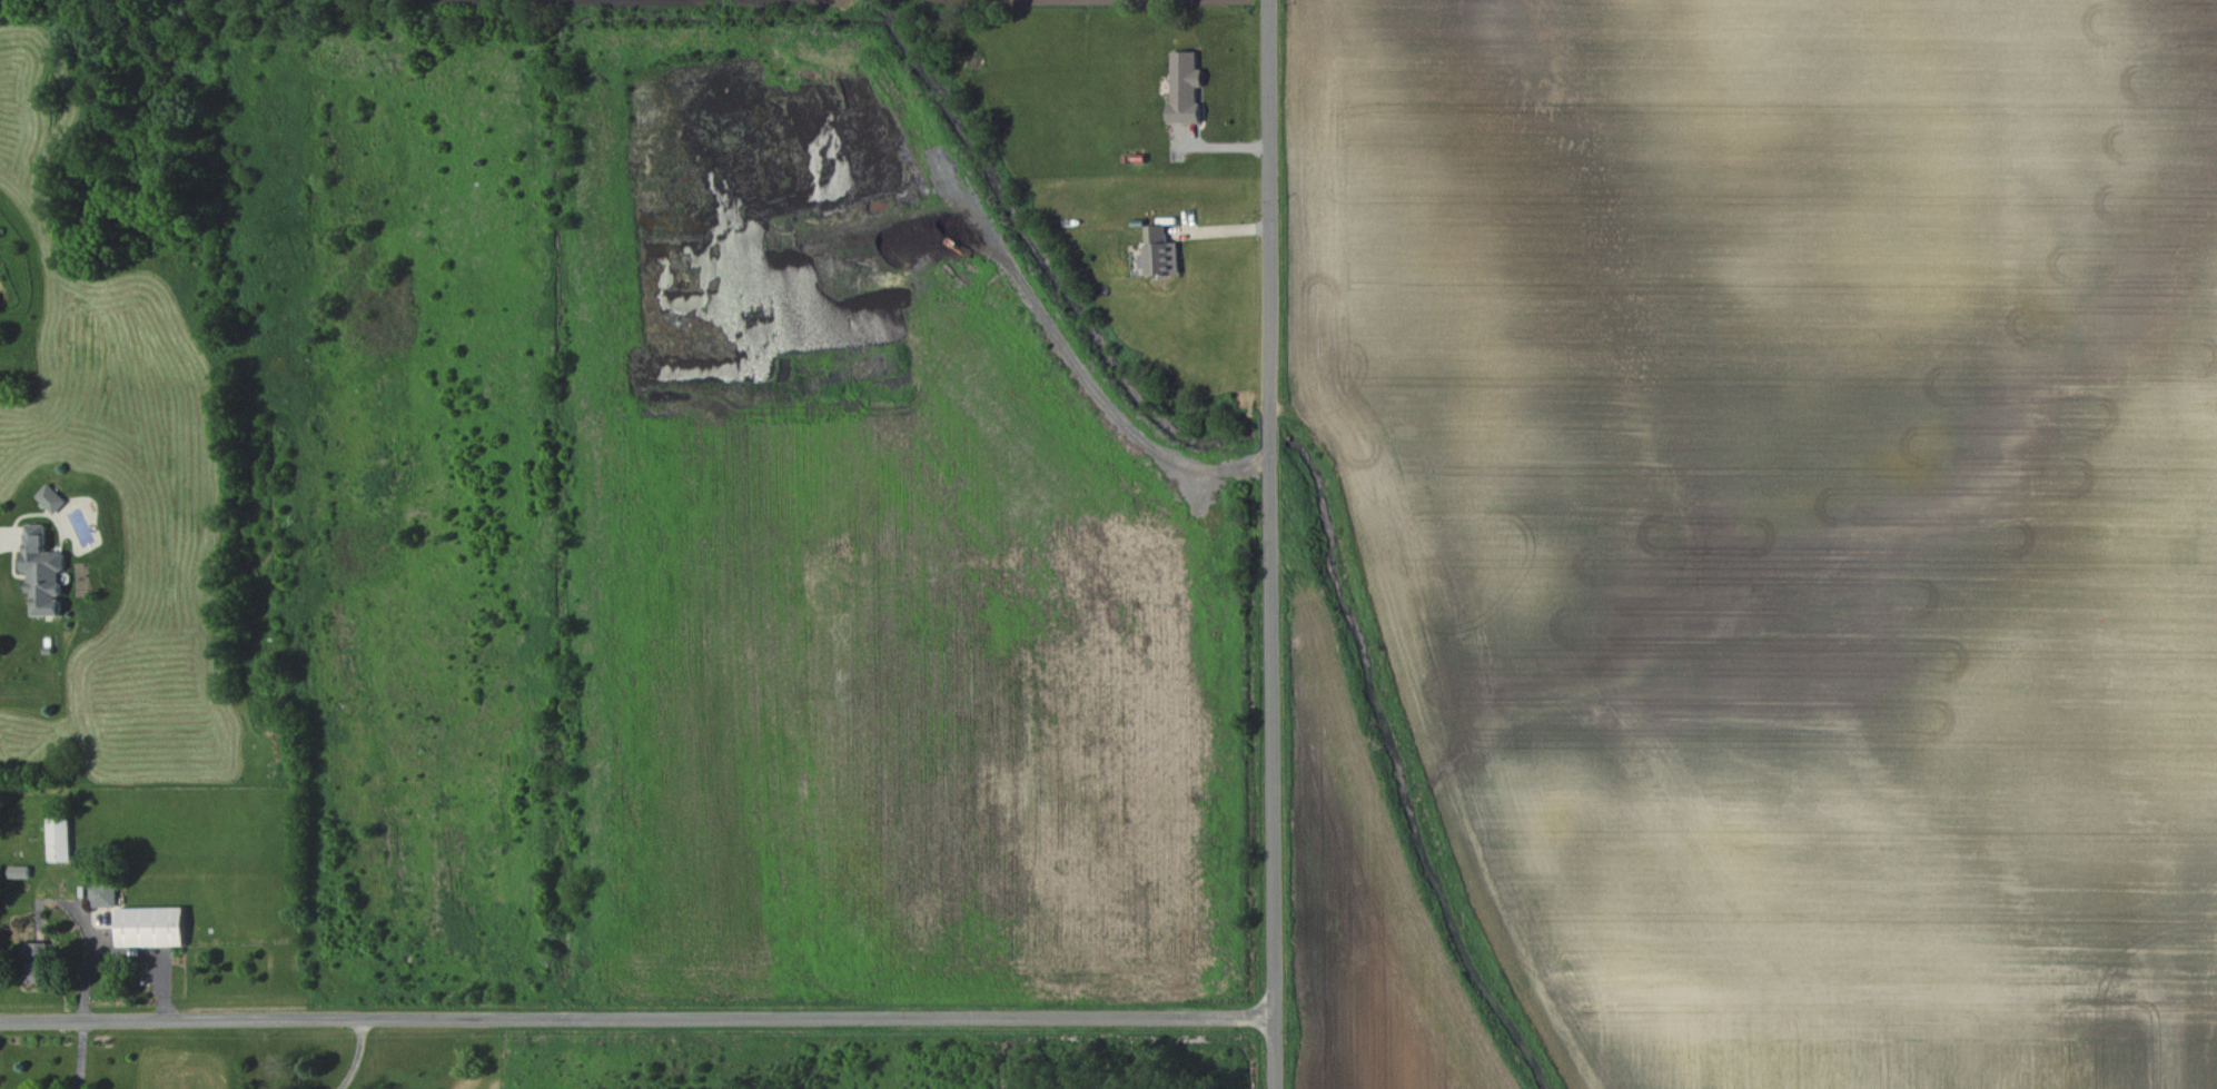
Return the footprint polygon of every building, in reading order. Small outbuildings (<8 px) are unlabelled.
[(1172,50),(1172,120),(1199,120),(1199,85),(1200,85),(1200,50),(1172,50)] [(38,495),(58,513),(70,500),(50,481),(38,495)] [(36,614),(64,614),(65,596),(67,596),(67,550),(49,550),(49,523),(28,523),(27,570),(32,570),(32,591),(36,591),(36,614)] [(69,817),(47,816),(47,860),(69,860),(69,817)] [(90,882),(89,905),(115,906),(116,883),(90,882)] [(117,945),(187,944),(186,906),(117,907),(117,945)] [(51,982),(52,941),(26,941),(26,981),(51,982)]
